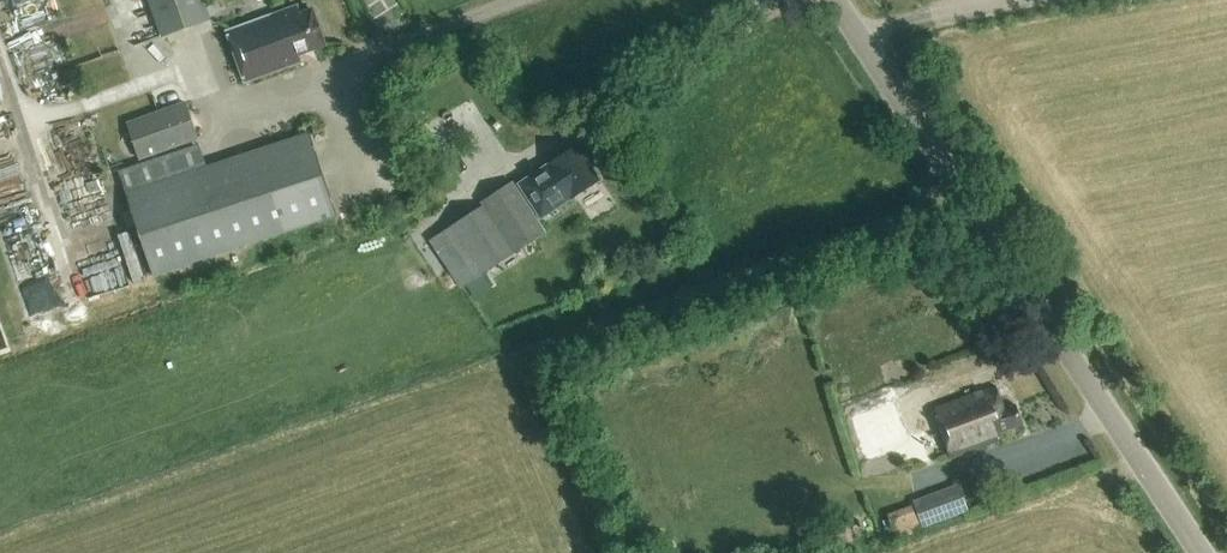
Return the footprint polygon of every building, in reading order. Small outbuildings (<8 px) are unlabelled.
[(162,35),(212,16),(206,0),(149,0),(162,35)] [(233,47),(240,64),(246,81),(302,62),(299,52),(324,44),(312,9),(300,13),(298,7),(227,31),(233,47)] [(126,122),(140,160),(199,139),(186,101),(126,122)] [(127,192),(154,275),(337,215),(310,132),(127,192)] [(542,218),(557,207),(572,198),(600,179),(578,145),(547,164),(548,165),(534,174),(519,184),(542,218)] [(462,287),(547,231),(514,180),(480,201),(483,205),(430,239),(462,287)] [(126,228),(136,225),(131,208),(121,211),(126,228)] [(997,387),(934,410),(932,410),(950,458),(1000,441),(997,432),(1021,423),(1015,404),(1004,408),(997,387)] [(921,395),(879,410),(863,416),(880,465),(900,458),(897,448),(935,434),(921,395)] [(958,484),(913,500),(917,510),(897,517),(902,530),(921,524),(922,527),(968,511),(958,484)] [(833,521),(837,542),(853,539),(849,518),(833,521)] [(648,549),(649,552),(668,552),(664,542),(648,549)]
